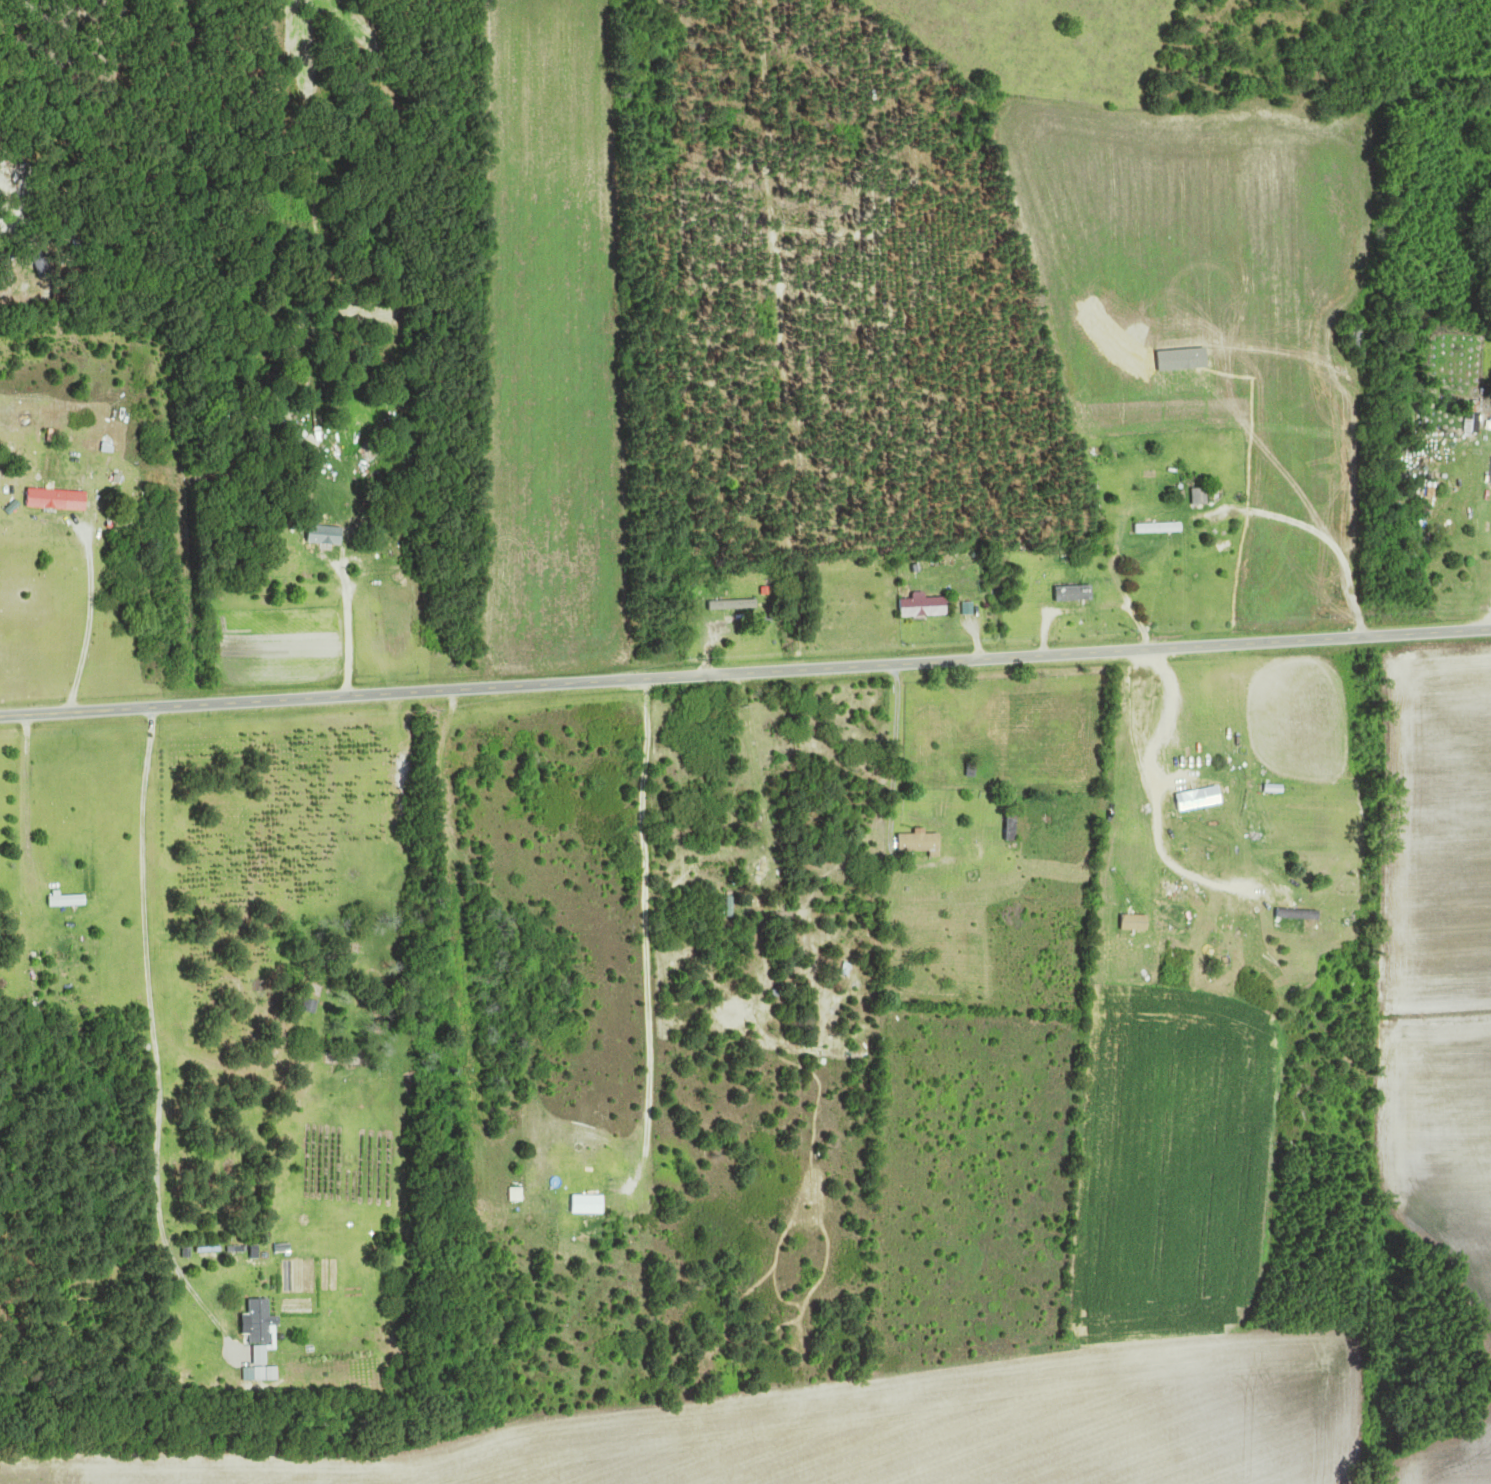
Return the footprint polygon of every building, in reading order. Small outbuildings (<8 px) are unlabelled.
[(89,510),(90,492),(29,488),(28,507),(89,510)] [(1222,505),(1222,488),(1197,488),(1197,505),(1222,505)] [(346,527),(326,527),(326,519),(312,519),(312,544),(346,544),(346,527)] [(1187,524),(1139,524),(1139,533),(1187,533),(1187,524)] [(1098,586),(1060,587),(1060,602),(1098,601),(1098,586)] [(953,616),(953,598),(904,599),(904,617),(953,616)] [(1226,805),(1224,788),(1180,793),(1183,810),(1226,805)] [(931,834),(931,830),(921,830),(921,835),(903,835),(903,853),(946,853),(946,834),(931,834)] [(1185,896),(1185,881),(1169,880),(1169,896),(1185,896)] [(89,896),(53,897),(54,906),(90,905),(89,896)] [(1280,918),(1323,918),(1323,910),(1280,910),(1280,918)] [(1221,934),(1212,934),(1212,949),(1221,949),(1221,934)] [(608,1197),(575,1197),(575,1214),(608,1214),(608,1197)]
